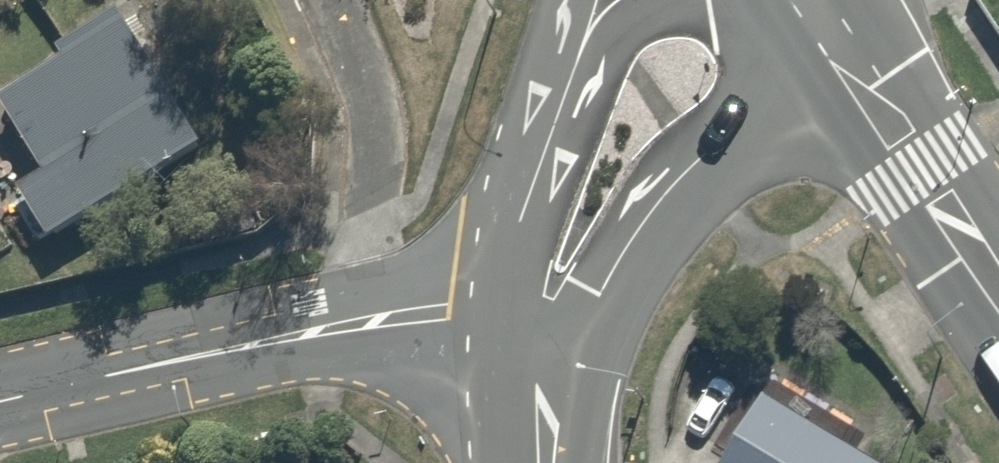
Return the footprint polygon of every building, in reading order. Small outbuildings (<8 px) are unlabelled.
[(134,15),(3,96),(44,162),(13,181),(50,243),(213,143),(134,15)] [(728,462),(881,462),(768,395),(728,462)]
